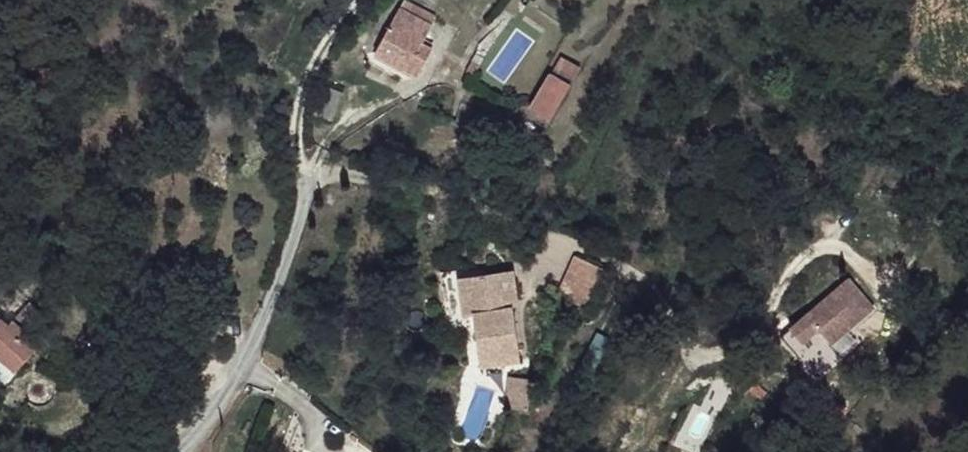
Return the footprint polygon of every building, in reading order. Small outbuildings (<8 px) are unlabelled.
[(440,21),(407,4),(403,13),(435,30),(440,21)] [(435,30),(403,13),(380,57),(422,78),(435,52),(426,47),(435,30)] [(585,67),(566,56),(553,77),(576,88),(585,67)] [(576,88),(553,77),(536,114),(559,126),(576,88)] [(338,98),(324,93),(316,123),(330,127),(338,98)] [(1,201),(0,207),(0,213),(15,217),(18,206),(1,201)] [(611,282),(585,267),(563,306),(589,322),(611,282)] [(521,276),(468,278),(470,315),(481,315),(482,362),(520,360),(517,306),(523,306),(521,276)] [(850,286),(844,278),(835,286),(842,294),(850,286)] [(835,286),(834,285),(819,299),(826,309),(837,298),(842,294),(835,286)] [(867,304),(850,286),(842,294),(837,298),(855,315),(867,304)] [(837,298),(826,309),(829,311),(845,326),(855,315),(837,298)] [(826,309),(819,299),(805,315),(816,326),(829,311),(826,309)] [(2,315),(0,317),(0,355),(15,368),(41,341),(14,316),(9,322),(2,315)] [(520,360),(482,362),(483,371),(520,370),(520,360)] [(531,387),(509,381),(502,414),(524,420),(531,387)]
